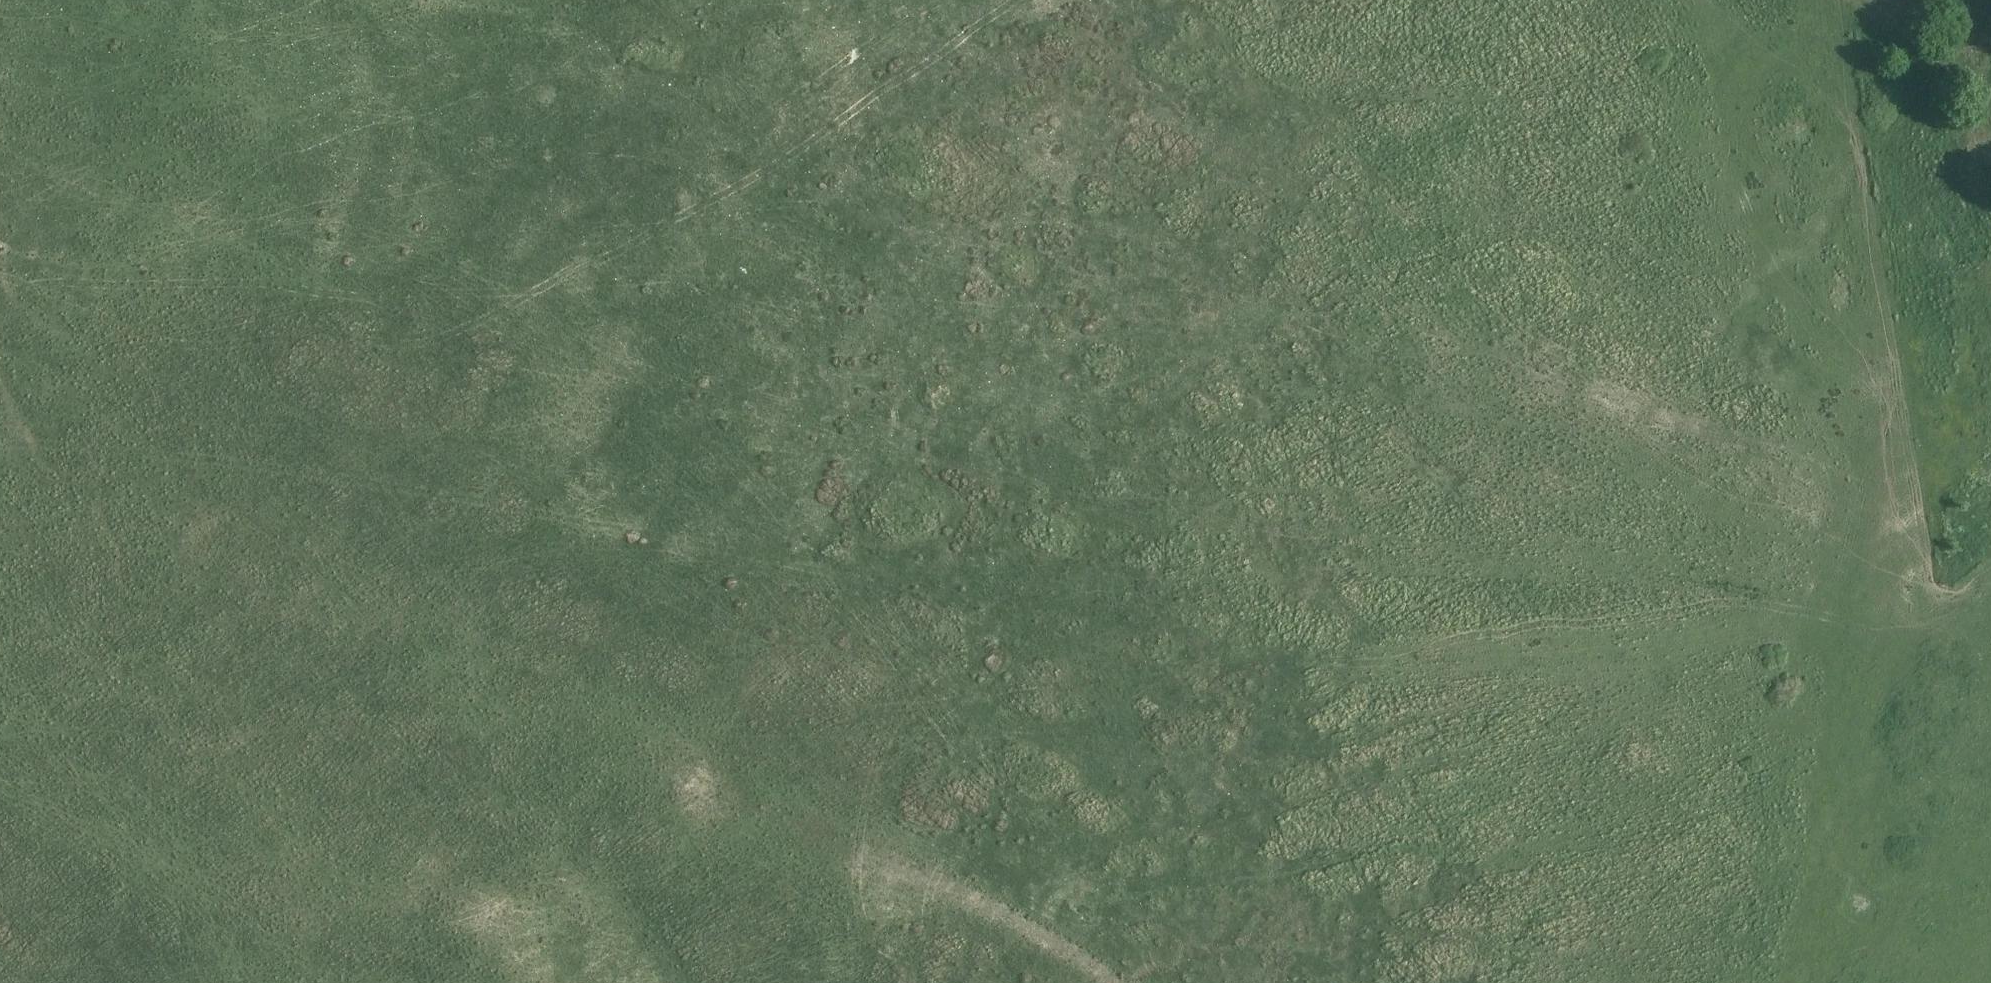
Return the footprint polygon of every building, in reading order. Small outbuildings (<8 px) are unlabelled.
[(1960,521),(1962,509),(1949,507),(1947,519),(1960,521)]
